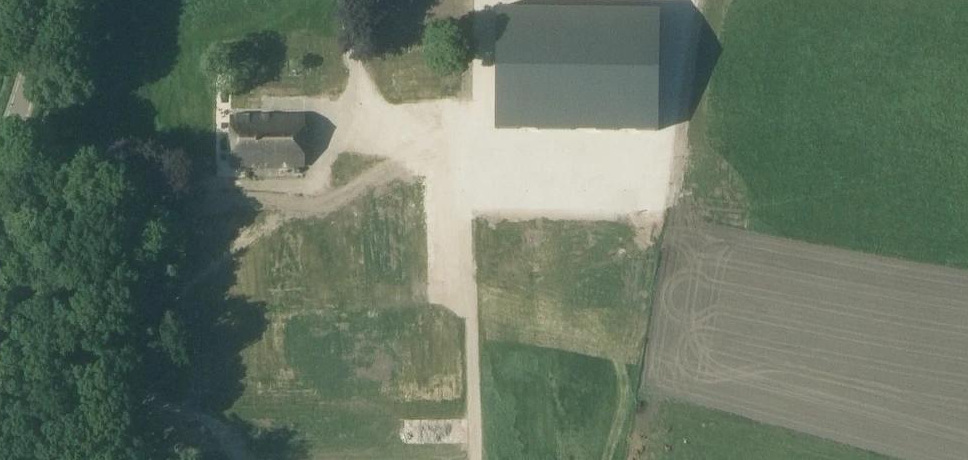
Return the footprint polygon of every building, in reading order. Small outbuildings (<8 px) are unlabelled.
[(497,9),(495,129),(657,131),(659,11),(497,9)] [(230,67),(230,108),(260,108),(260,67),(230,67)] [(304,116),(230,117),(231,169),(304,168),(304,116)] [(71,213),(71,201),(57,201),(57,213),(71,213)] [(64,263),(49,271),(55,283),(70,275),(64,263)]
